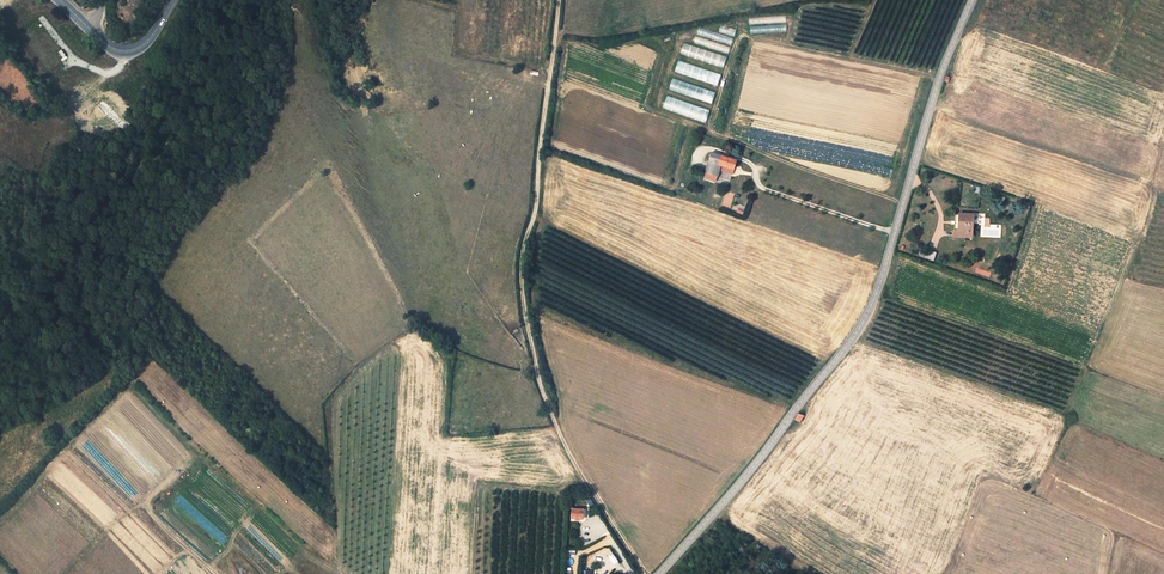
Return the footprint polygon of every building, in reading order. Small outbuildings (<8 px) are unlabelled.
[(717,177),(718,177),(721,166),(733,170),(736,161),(711,154),(705,173),(717,177)] [(715,182),(717,177),(705,173),(704,178),(715,182)] [(725,192),(723,206),(731,208),(733,193),(725,192)] [(968,237),(969,232),(972,232),(972,216),(960,215),(959,231),(954,231),(954,237),(968,237)] [(800,422),(804,415),(799,414),(794,420),(800,422)] [(588,497),(585,499),(591,507),(594,505),(588,497)] [(582,510),(571,510),(571,519),(582,520),(582,510)]
